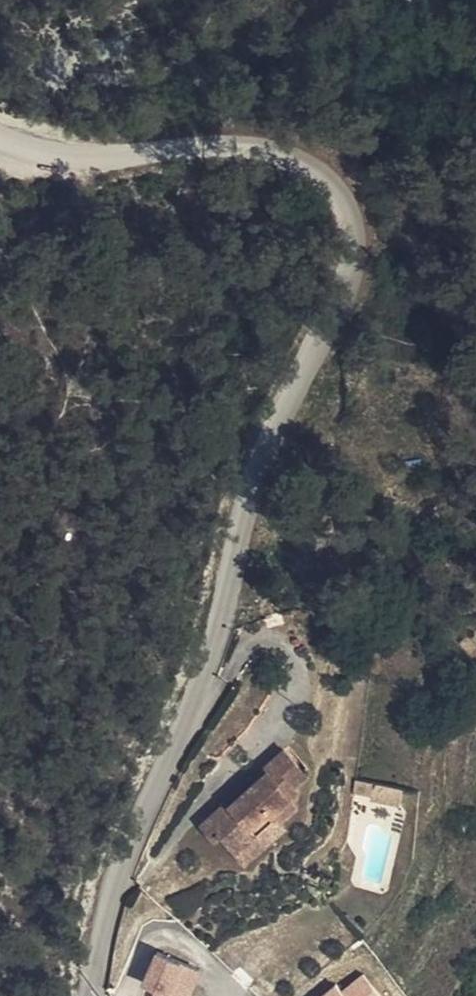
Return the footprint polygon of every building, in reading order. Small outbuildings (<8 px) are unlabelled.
[(306,776),(283,751),(266,766),(270,772),(250,787),(228,807),(225,803),(200,826),(215,842),(220,838),(236,856),(276,819),(279,823),(296,808),(290,800),(300,792),(295,786),(306,776)] [(204,782),(221,759),(217,760),(215,761),(210,760),(204,782)] [(228,807),(250,787),(245,781),(223,800),(225,803),(228,807)] [(369,791),(354,790),(353,800),(368,801),(369,791)] [(399,795),(369,791),(368,801),(367,806),(398,810),(399,795)] [(284,829),(279,823),(276,819),(236,856),(244,866),(284,829)] [(154,995),(195,995),(193,955),(152,958),(154,995)] [(344,986),(339,979),(316,995),(385,995),(365,970),(344,986)]
